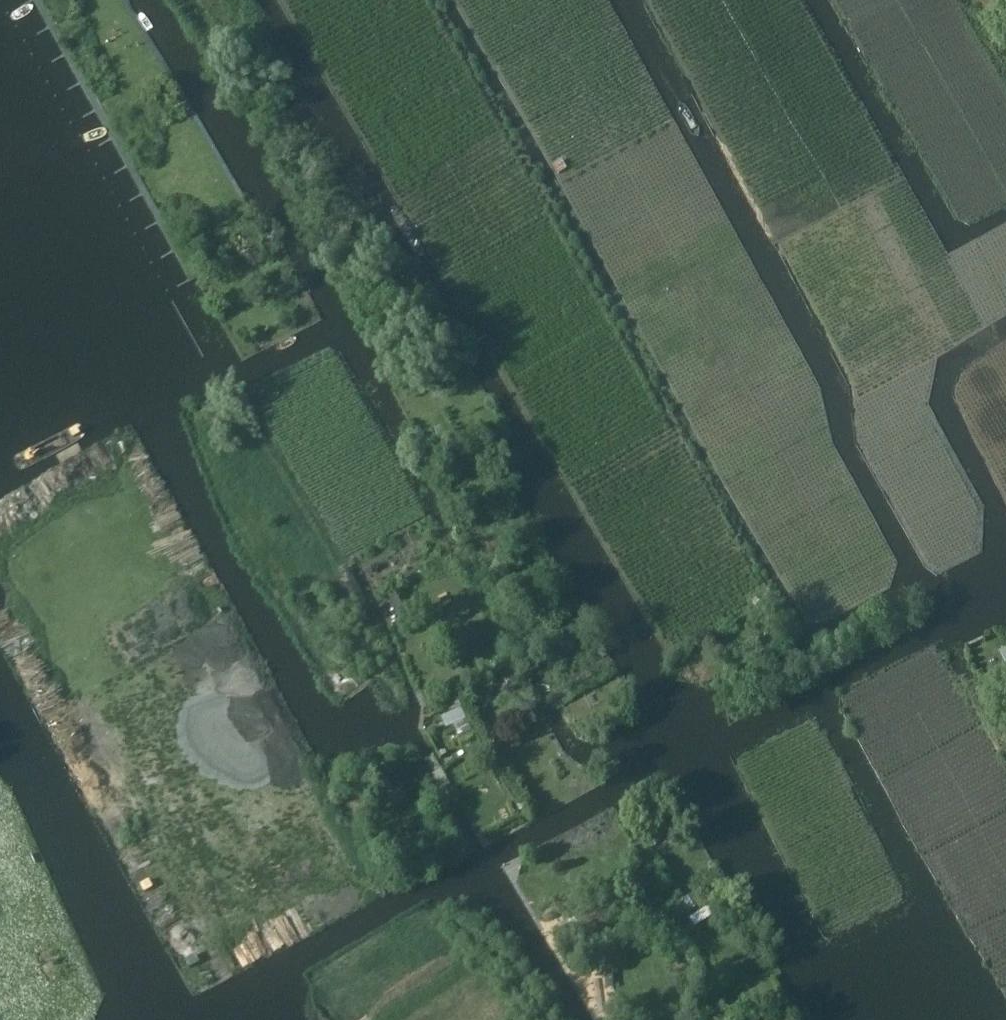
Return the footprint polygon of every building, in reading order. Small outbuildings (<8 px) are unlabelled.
[(1002,10),(999,0),(985,0),(989,13),(1002,10)] [(565,706),(573,701),(569,695),(561,700),(565,706)] [(449,714),(459,709),(455,700),(445,705),(449,714)] [(462,721),(457,711),(446,716),(451,726),(462,721)] [(465,719),(453,725),(458,737),(471,730),(465,719)] [(702,904),(694,892),(679,902),(687,913),(702,904)] [(714,903),(689,918),(695,927),(719,912),(714,903)] [(619,1002),(615,995),(608,999),(612,1006),(619,1002)]
